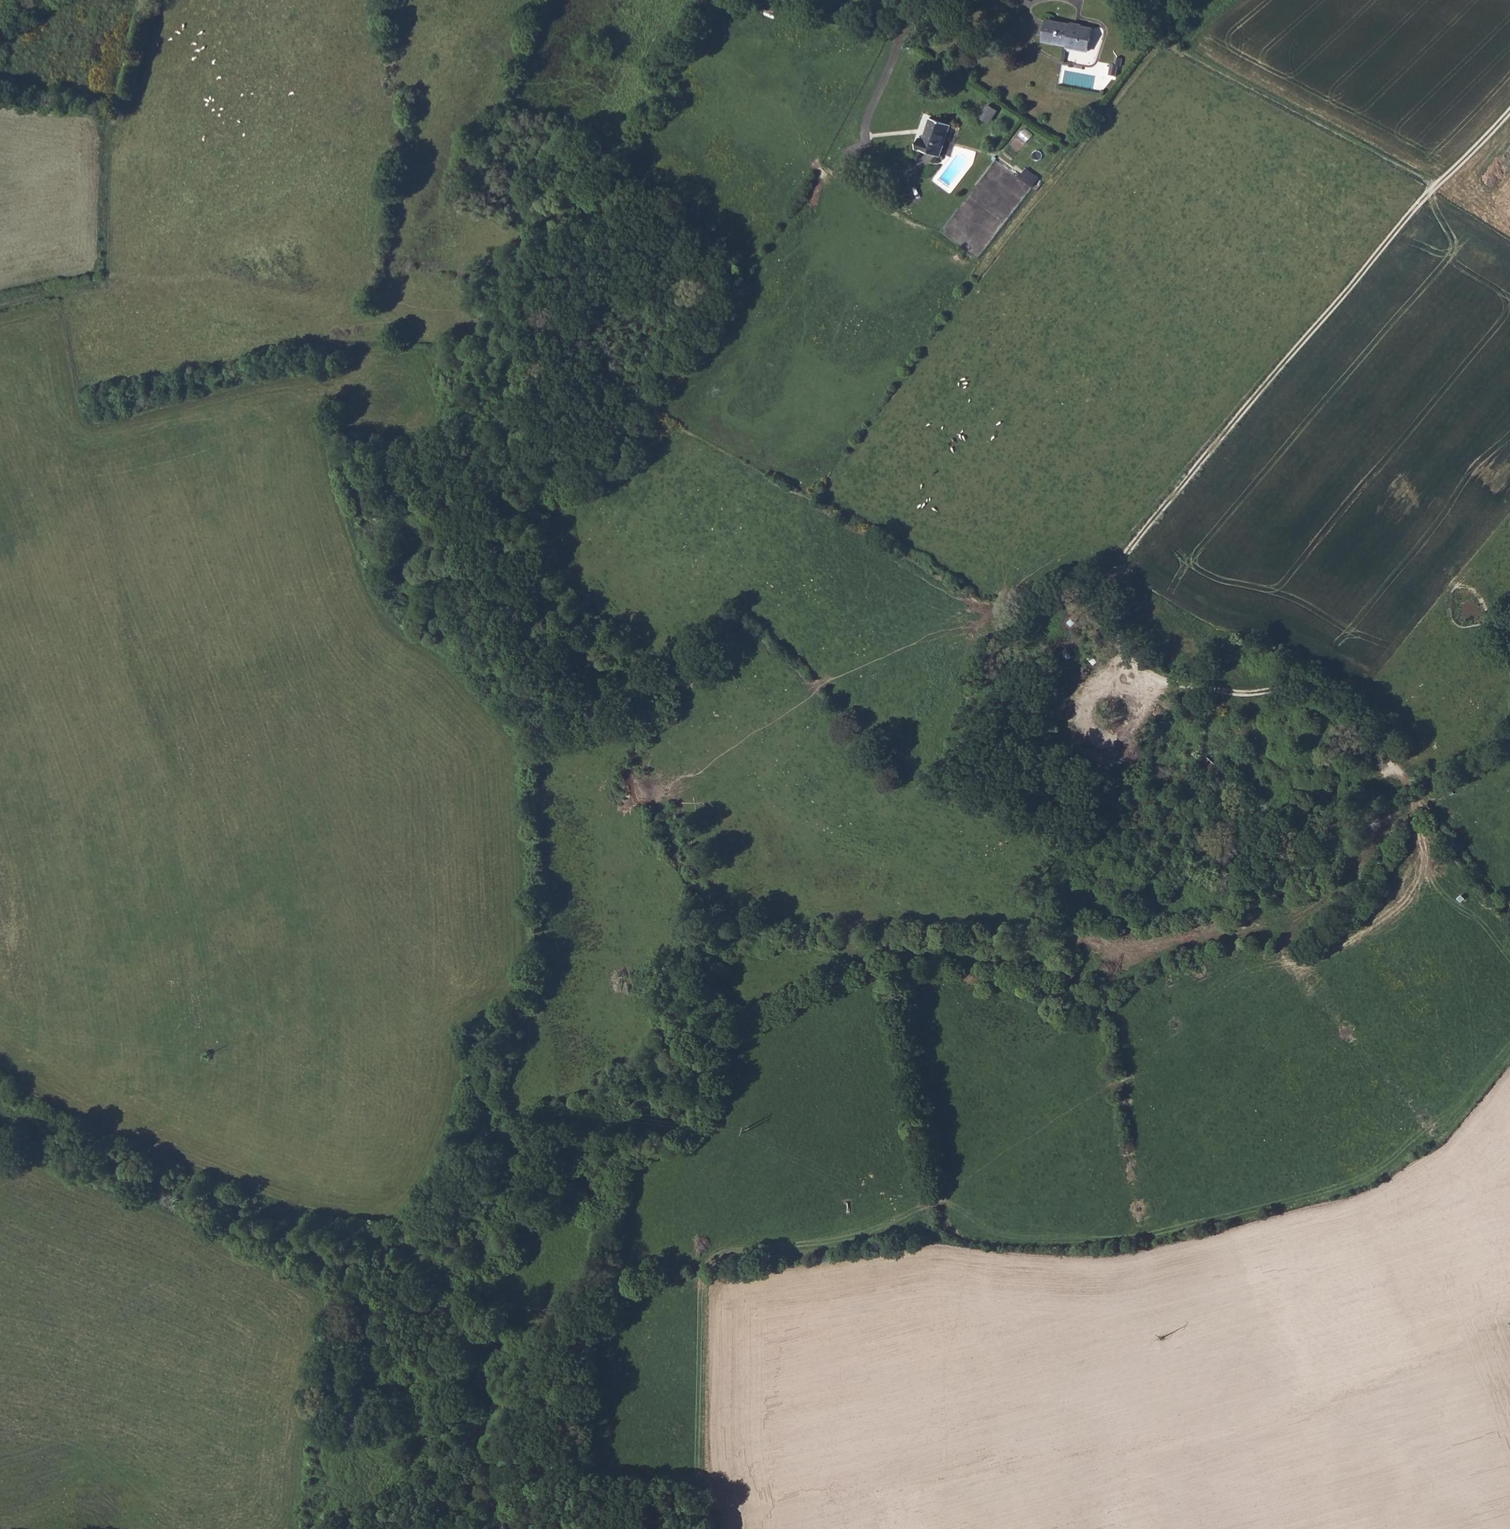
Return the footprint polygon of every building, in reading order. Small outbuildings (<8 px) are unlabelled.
[(1045,32),(1069,36),(1067,45),(1089,49),(1092,25),(1048,17),(1045,32)] [(1116,64),(1120,65),(1121,57),(1116,56),(1114,63),(1110,62),(1107,73),(1114,75),(1116,64)] [(999,107),(990,101),(982,114),(991,120),(999,107)] [(918,145),(942,152),(952,120),(932,114),(925,135),(922,134),(918,145)] [(1026,167),(1019,176),(1034,186),(1040,176),(1026,167)]
